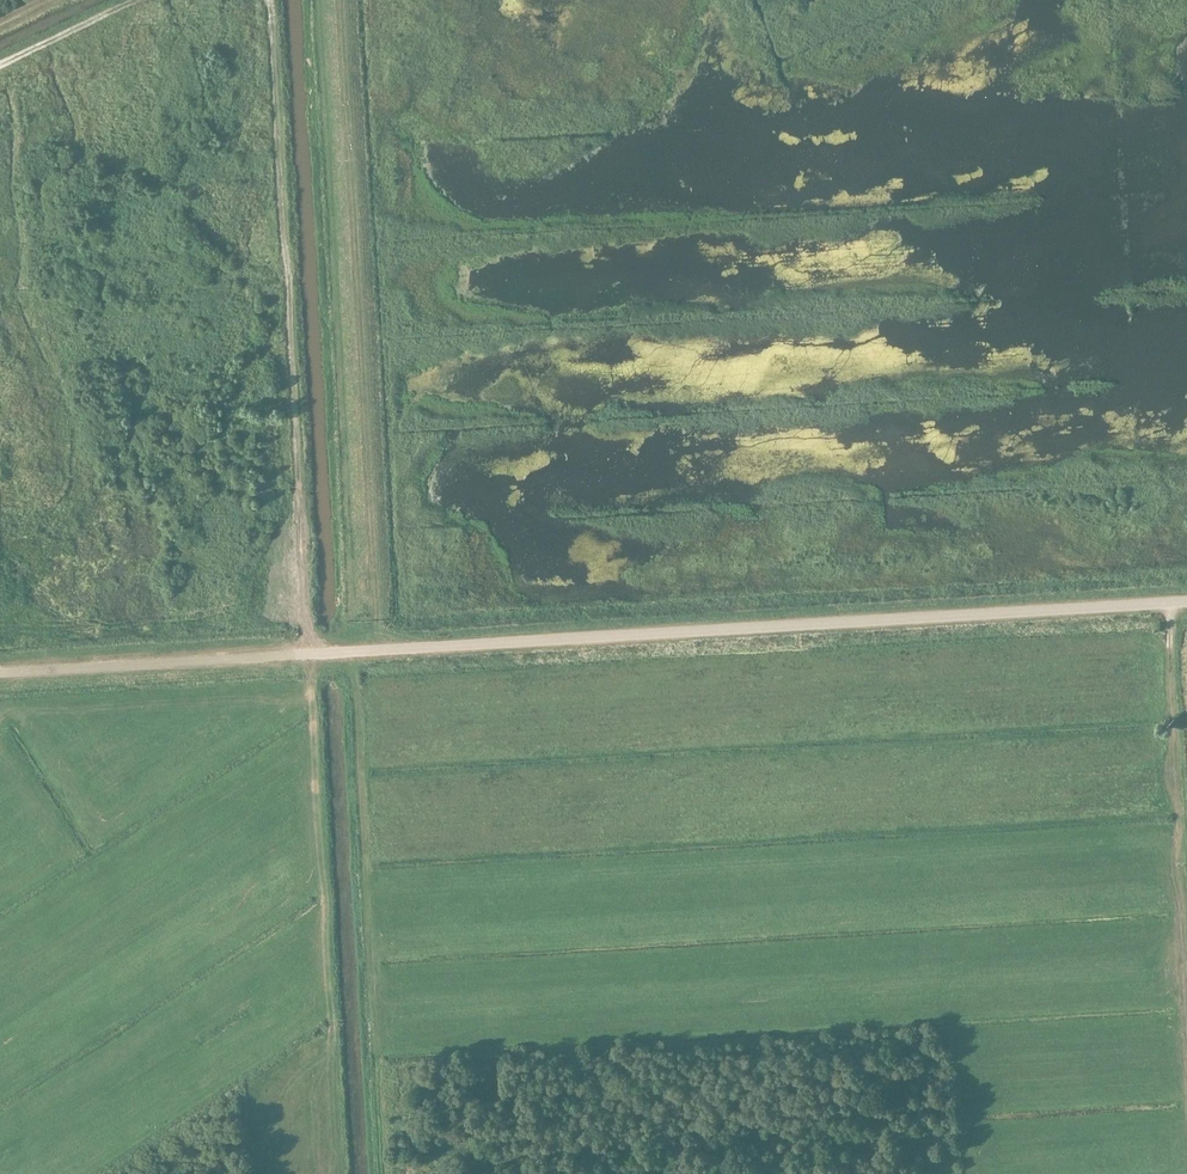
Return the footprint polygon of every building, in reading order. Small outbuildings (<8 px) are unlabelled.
[(140,281),(159,276),(157,270),(138,276),(140,281)]
